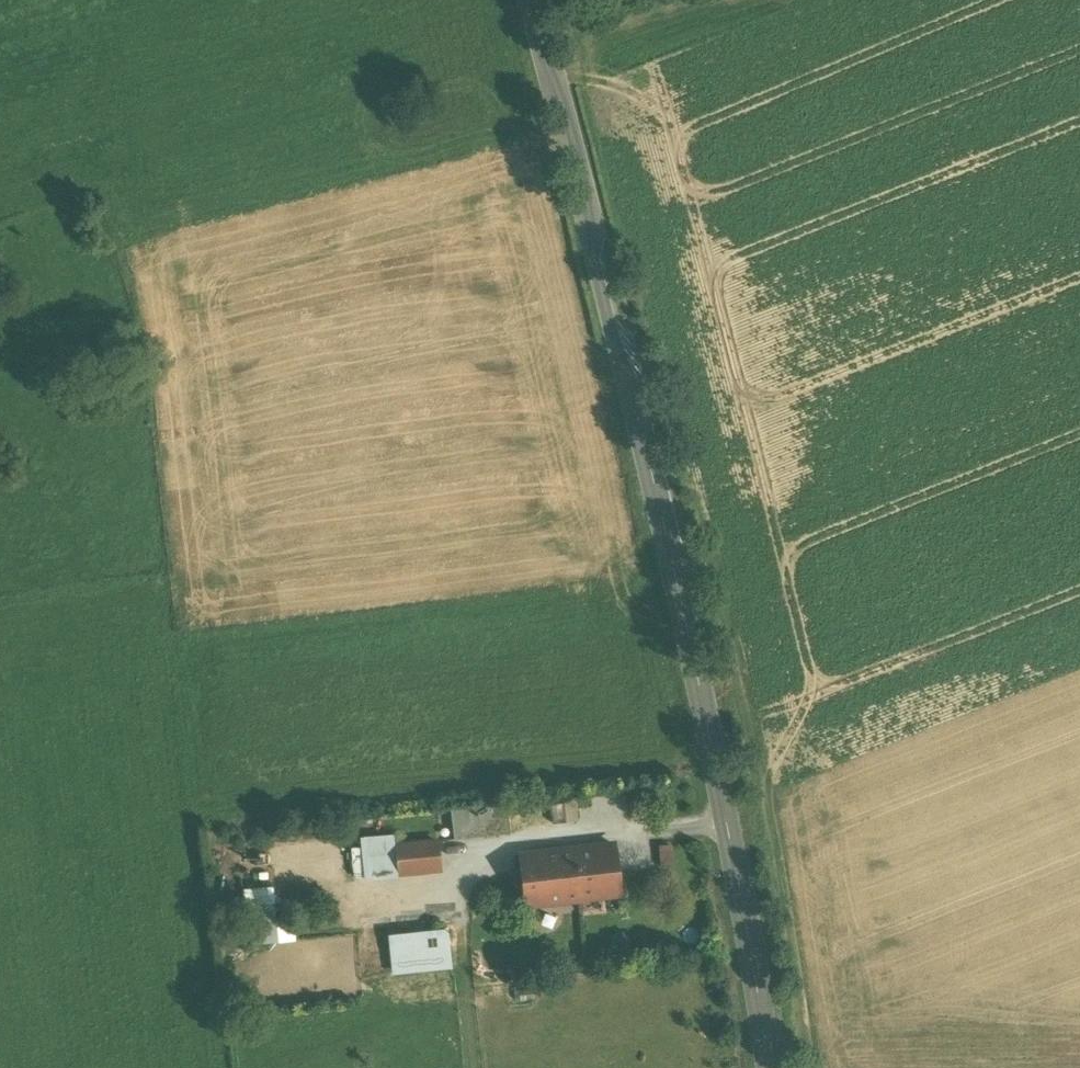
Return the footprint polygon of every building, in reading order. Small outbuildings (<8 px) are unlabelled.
[(549,803),(535,804),(538,829),(552,827),(549,803)] [(505,805),(452,812),(455,837),(508,831),(505,805)] [(435,838),(362,845),(365,873),(438,867),(435,838)] [(613,845),(573,850),(579,898),(618,893),(613,845)] [(573,850),(522,856),(525,886),(527,903),(527,904),(579,898),(573,850)] [(525,886),(510,887),(512,905),(527,903),(525,886)] [(235,910),(239,941),(276,937),(273,906),(235,910)] [(445,931),(392,937),(396,972),(448,966),(445,931)]
